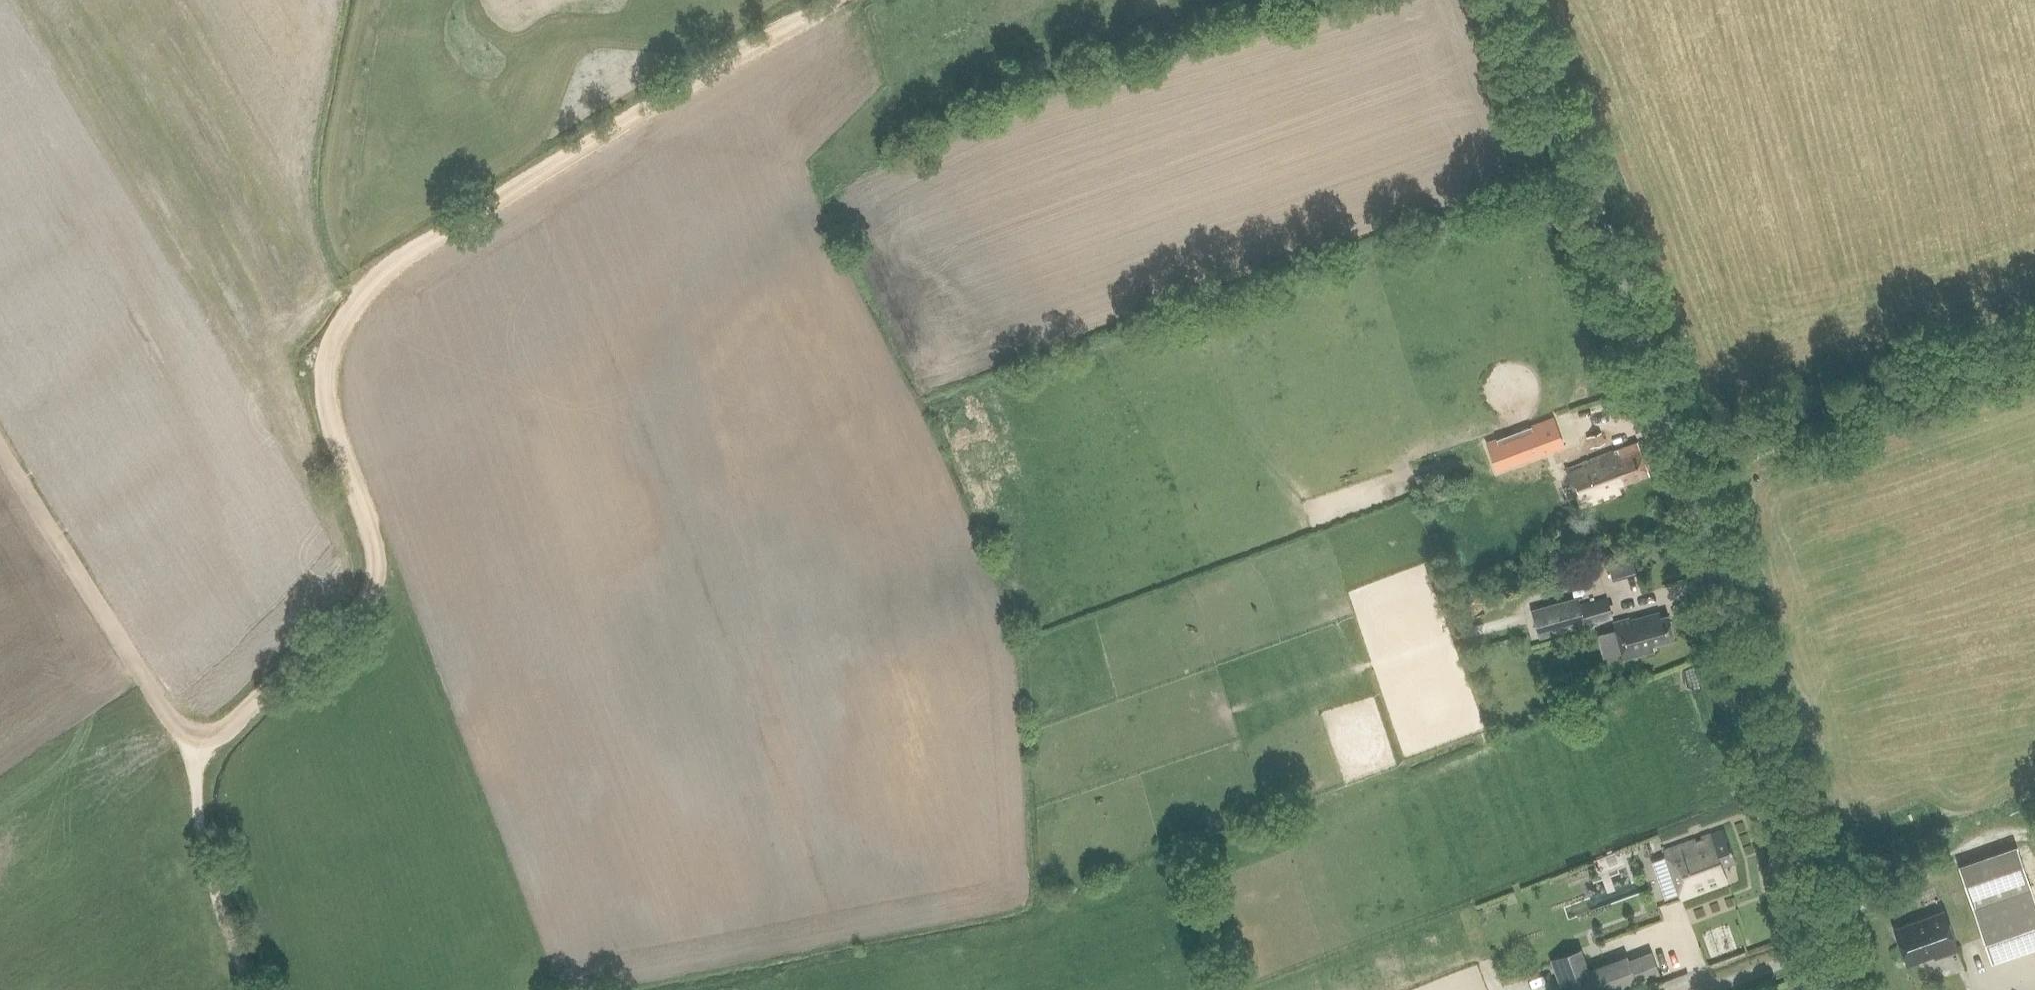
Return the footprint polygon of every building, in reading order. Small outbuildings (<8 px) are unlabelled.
[(1554,418),(1496,440),(1506,468),(1564,446),(1554,418)] [(1589,436),(1593,448),(1603,444),(1598,432),(1589,436)] [(1616,449),(1565,468),(1581,510),(1623,494),(1619,486),(1650,476),(1637,442),(1617,450),(1616,449)] [(1630,558),(1611,563),(1614,576),(1634,572),(1630,558)] [(1577,597),(1532,610),(1540,638),(1612,618),(1606,597),(1579,604),(1577,597)] [(1615,631),(1597,636),(1603,657),(1621,653),(1623,660),(1654,652),(1652,646),(1675,639),(1669,614),(1659,617),(1657,612),(1631,620),(1630,617),(1613,623),(1615,631)] [(1725,831),(1664,852),(1681,900),(1727,882),(1722,867),(1736,862),(1725,831)] [(1959,868),(1991,961),(2034,946),(2034,900),(2017,848),(1959,868)] [(1935,957),(1957,948),(1944,913),(1895,931),(1907,962),(1933,953),(1935,957)] [(1582,958),(1556,968),(1564,989),(1622,989),(1637,984),(1627,958),(1588,973),(1582,958)]
